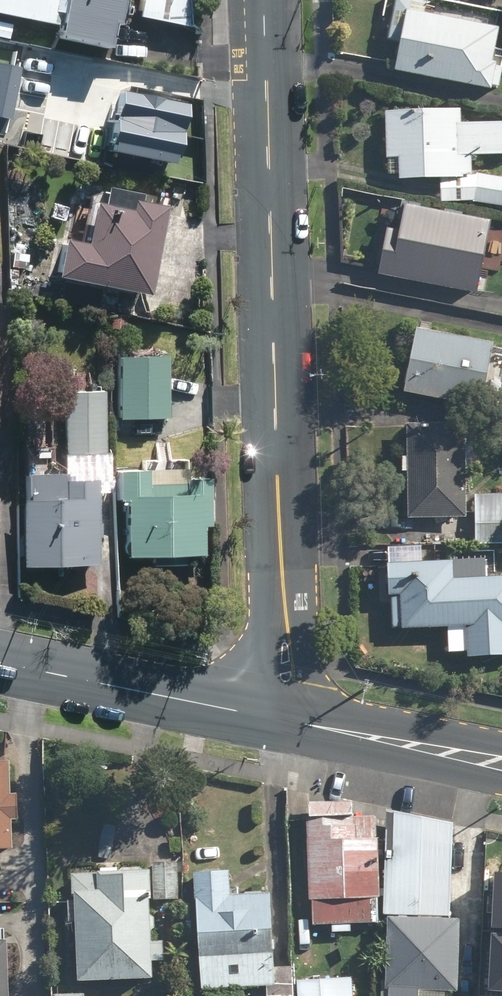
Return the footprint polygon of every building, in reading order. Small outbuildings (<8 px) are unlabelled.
[(47,29),(53,0),(0,0),(0,19),(47,29)] [(53,44),(101,54),(106,30),(113,31),(119,0),(61,0),(53,44)] [(135,20),(186,30),(187,0),(139,0),(135,20)] [(398,0),(392,0),(383,42),(396,45),(389,74),(486,94),(487,90),(495,91),(499,73),(491,71),(492,67),(486,66),(493,34),(421,18),(423,5),(398,0)] [(23,67),(0,62),(0,116),(12,119),(14,109),(23,67)] [(193,104),(126,92),(122,120),(188,131),(193,104)] [(381,115),(384,178),(394,178),(394,183),(468,180),(467,159),(501,157),(501,124),(457,126),(456,111),(381,115)] [(188,131),(122,120),(117,153),(183,164),(188,131)] [(475,176),(470,205),(501,210),(501,180),(475,176)] [(75,250),(54,246),(46,282),(138,300),(156,214),(130,209),(132,199),(96,192),(92,210),(83,208),(75,250)] [(486,224),(400,207),(394,234),(383,232),(374,277),(471,297),(486,224)] [(487,348),(411,332),(397,396),(474,412),(487,348)] [(163,356),(110,358),(112,424),(165,422),(163,356)] [(460,426),(402,427),(404,521),(462,520),(460,426)] [(117,503),(119,558),(196,556),(195,528),(203,528),(202,480),(175,480),(175,485),(140,485),(140,472),(109,473),(109,503),(117,503)] [(18,502),(13,502),(15,568),(92,566),(90,481),(58,482),(57,474),(17,475),(18,502)] [(472,497),(473,547),(501,547),(501,497),(472,497)] [(385,567),(383,567),(384,599),(387,599),(389,630),(397,630),(397,633),(450,631),(450,627),(463,627),(462,596),(477,596),(476,580),(448,581),(447,564),(418,565),(417,547),(384,549),(385,567)] [(0,765),(0,852),(10,851),(9,823),(15,823),(13,797),(8,797),(6,765),(0,765)] [(382,815),(380,916),(447,917),(451,827),(382,815)] [(366,903),(377,903),(375,817),(303,818),(305,903),(308,903),(309,928),(366,927),(366,903)] [(175,865),(149,866),(151,903),(176,902),(175,865)] [(501,930),(501,874),(494,873),(491,930),(501,930)] [(143,874),(68,877),(74,987),(148,983),(147,965),(160,964),(159,944),(147,945),(143,874)] [(269,969),(266,897),(225,899),(224,876),(189,877),(195,994),(264,991),(264,995),(290,995),(289,968),(283,969),(269,969)] [(382,920),(380,992),(384,993),(384,995),(414,995),(415,992),(453,994),(455,923),(382,920)] [(491,934),(488,990),(501,991),(501,934),(491,934)] [(294,983),(295,995),(352,995),(351,980),(294,983)]
